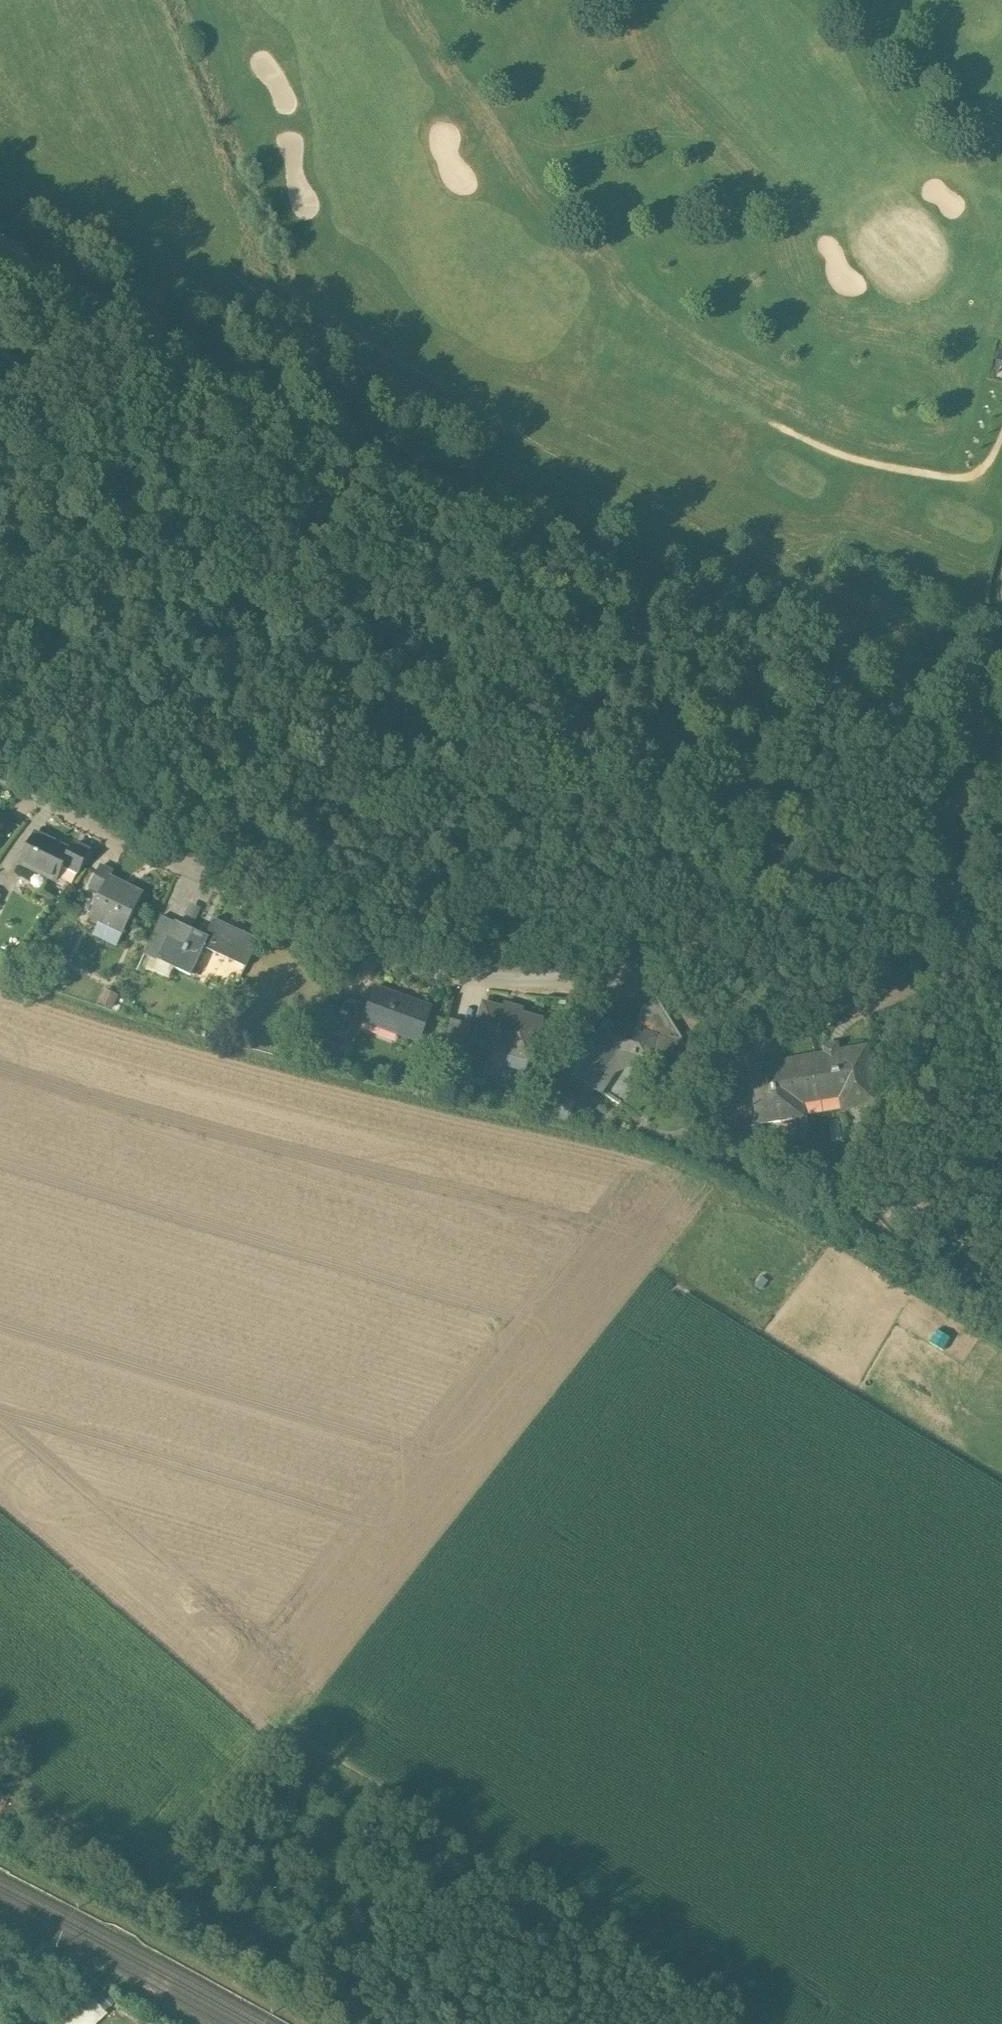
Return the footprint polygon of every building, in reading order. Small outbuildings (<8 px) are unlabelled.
[(71,852),(36,835),(21,865),(56,882),(64,867),(78,874),(89,852),(74,845),(71,852)] [(143,895),(110,879),(113,873),(101,867),(90,889),(101,895),(90,918),(124,935),(143,895)] [(260,942),(215,921),(207,939),(188,929),(169,968),(191,979),(205,950),(247,970),(260,942)] [(177,924),(159,963),(169,968),(188,929),(177,924)] [(432,1011),(376,991),(364,1024),(420,1044),(432,1011)] [(656,999),(645,1011),(645,1012),(650,1036),(686,1046),(656,999)] [(368,1009),(346,1001),(332,1037),(355,1045),(368,1009)] [(541,1021),(485,1005),(474,1044),(530,1060),(541,1021)] [(451,1020),(442,1049),(464,1055),(472,1026),(451,1020)] [(606,1024),(574,1076),(620,1105),(637,1076),(613,1061),(620,1049),(633,1052),(632,1055),(639,1057),(639,1056),(647,1059),(646,1062),(645,1068),(678,1077),(698,1065),(686,1046),(650,1036),(606,1024)] [(866,1048),(749,1068),(759,1124),(796,1119),(792,1101),(851,1091),(854,1109),(876,1106),(866,1048)] [(574,1099),(564,1092),(555,1104),(565,1111),(574,1099)] [(67,2023),(89,2023),(94,2020),(84,2008),(67,2023)]
